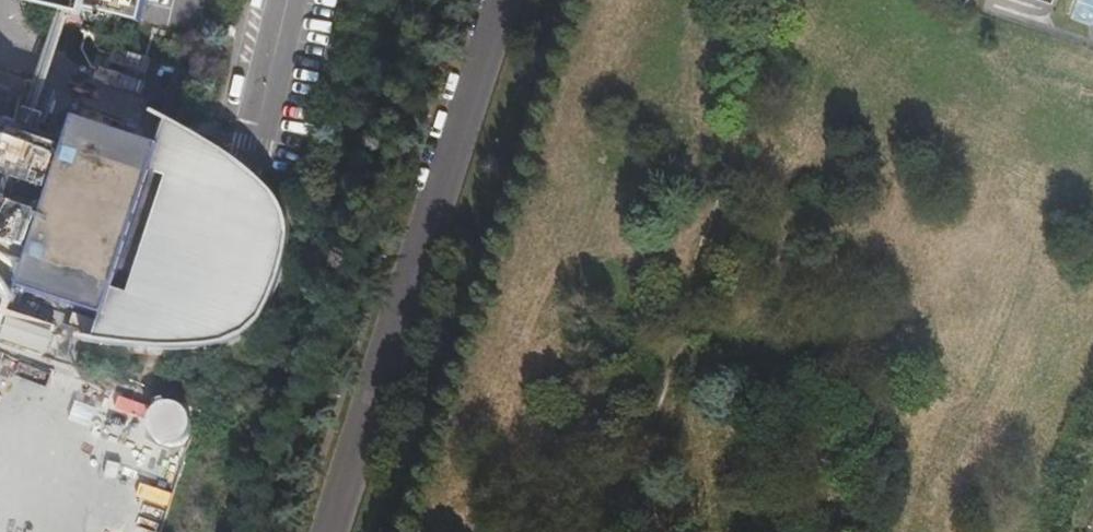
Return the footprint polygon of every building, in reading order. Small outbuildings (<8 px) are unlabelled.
[(76,9),(78,3),(134,17),(138,0),(36,0),(76,9)] [(1077,21),(1082,4),(1072,1),(1067,18),(1077,21)] [(144,67),(149,54),(112,42),(107,56),(144,67)] [(132,83),(136,70),(100,58),(96,73),(132,83)] [(48,101),(53,88),(0,71),(0,86),(48,101)] [(43,120),(48,101),(0,86),(0,107),(43,120)] [(177,143),(241,162),(237,158),(219,145),(167,114),(159,137),(177,143)] [(158,142),(79,117),(71,142),(0,119),(0,285),(22,292),(24,289),(101,314),(108,316),(162,144),(158,142)] [(270,189),(241,162),(177,143),(159,137),(158,142),(162,144),(108,316),(101,314),(93,341),(128,347),(155,349),(187,347),(209,344),(225,342),(243,334),(253,326),(261,315),(270,296),(286,247),(286,230),(283,211),(277,199),(270,189)] [(56,332),(10,317),(3,338),(49,353),(56,332)]
